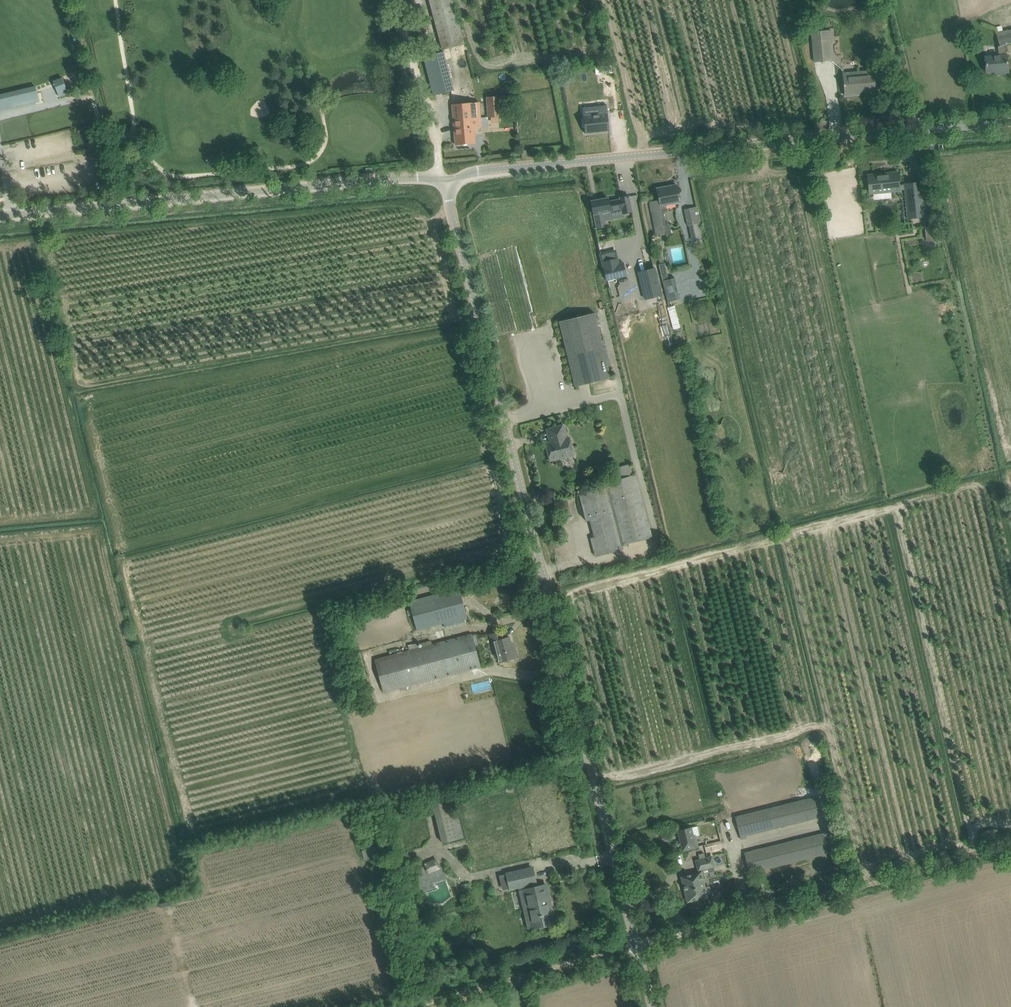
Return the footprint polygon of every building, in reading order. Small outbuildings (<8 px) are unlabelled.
[(452,47),(464,44),(452,0),(429,0),(442,49),(452,47)] [(798,32),(805,30),(803,22),(795,24),(798,32)] [(996,33),(1000,46),(998,46),(998,56),(985,57),(986,72),(1000,71),(1000,73),(1008,72),(1007,55),(1006,55),(1005,45),(1010,43),(1010,29),(996,33)] [(832,44),(831,30),(812,32),(815,62),(832,61),(830,44),(832,44)] [(434,95),(443,93),(453,90),(443,51),(424,57),(434,95)] [(875,90),(874,80),(873,71),(843,73),(844,84),(843,84),(843,86),(844,86),(845,91),(859,89),(859,92),(875,90)] [(62,78),(53,81),(59,97),(69,94),(62,78)] [(37,102),(34,86),(0,92),(0,109),(37,102)] [(487,97),(488,107),(488,117),(510,116),(508,95),(487,97)] [(481,127),(480,117),(478,102),(462,103),(452,104),(456,145),(475,143),(474,127),(481,127)] [(601,113),(583,114),(585,133),(609,131),(607,105),(600,106),(601,113)] [(921,183),(899,185),(897,172),(885,173),(886,175),(877,176),(877,174),(868,175),(868,178),(869,193),(873,193),(874,200),(892,198),(891,191),(905,190),(908,218),(924,216),(922,193),(921,183)] [(650,202),(652,212),(655,228),(655,237),(671,234),(669,223),(666,224),(663,209),(667,208),(666,204),(680,201),(679,195),(677,185),(669,187),(666,188),(666,187),(657,189),(659,200),(650,202)] [(632,212),(631,206),(629,196),(620,198),(620,199),(609,201),(608,198),(591,201),(593,211),(593,214),(596,228),(606,226),(605,224),(605,221),(624,217),(624,213),(632,212)] [(703,240),(700,223),(697,207),(685,209),(688,226),(689,226),(693,242),(703,240)] [(615,251),(601,254),(604,267),(607,280),(626,275),(623,263),(619,264),(615,251)] [(659,264),(659,265),(660,271),(667,298),(679,295),(675,278),(669,280),(666,269),(665,263),(664,263),(659,264)] [(662,295),(655,268),(638,272),(644,300),(662,295)] [(674,329),(680,327),(674,305),(667,307),(674,329)] [(575,386),(610,378),(594,313),(559,321),(575,386)] [(550,461),(560,458),(573,455),(569,437),(567,438),(563,425),(556,427),(547,429),(549,439),(550,442),(546,443),(550,461)] [(606,470),(609,482),(605,483),(607,487),(579,494),(586,521),(590,520),(595,537),(591,538),(595,556),(605,554),(623,549),(622,545),(651,537),(635,476),(633,476),(630,464),(606,470)] [(417,630),(426,627),(467,616),(459,588),(409,601),(417,630)] [(500,662),(507,660),(517,657),(514,648),(512,648),(509,637),(504,638),(502,631),(490,634),(493,648),(496,647),(500,662)] [(384,657),(375,659),(376,664),(383,688),(384,692),(393,690),(480,667),(474,644),(471,634),(432,644),(419,647),(418,643),(409,645),(410,650),(384,657)] [(814,797),(735,817),(740,837),(819,817),(814,797)] [(433,804),(435,817),(442,843),(463,838),(454,799),(433,804)] [(683,850),(692,848),(698,846),(696,836),(700,835),(697,826),(678,830),(683,850)] [(993,829),(980,832),(983,841),(995,837),(993,829)] [(823,833),(744,853),(749,873),(828,853),(823,833)] [(366,849),(369,859),(379,857),(377,846),(366,849)] [(696,860),(698,870),(714,866),(711,857),(696,860)] [(440,869),(436,858),(423,863),(428,873),(440,869)] [(522,870),(507,874),(510,888),(518,887),(519,890),(518,890),(520,896),(521,902),(526,901),(532,928),(534,927),(539,926),(540,927),(548,925),(547,924),(552,923),(547,905),(550,904),(548,896),(546,884),(540,885),(535,886),(534,883),(536,883),(532,868),(522,870)] [(687,902),(697,899),(707,897),(701,872),(681,877),(684,886),(685,889),(684,890),(687,902)] [(461,885),(463,891),(469,889),(467,883),(461,885)]
